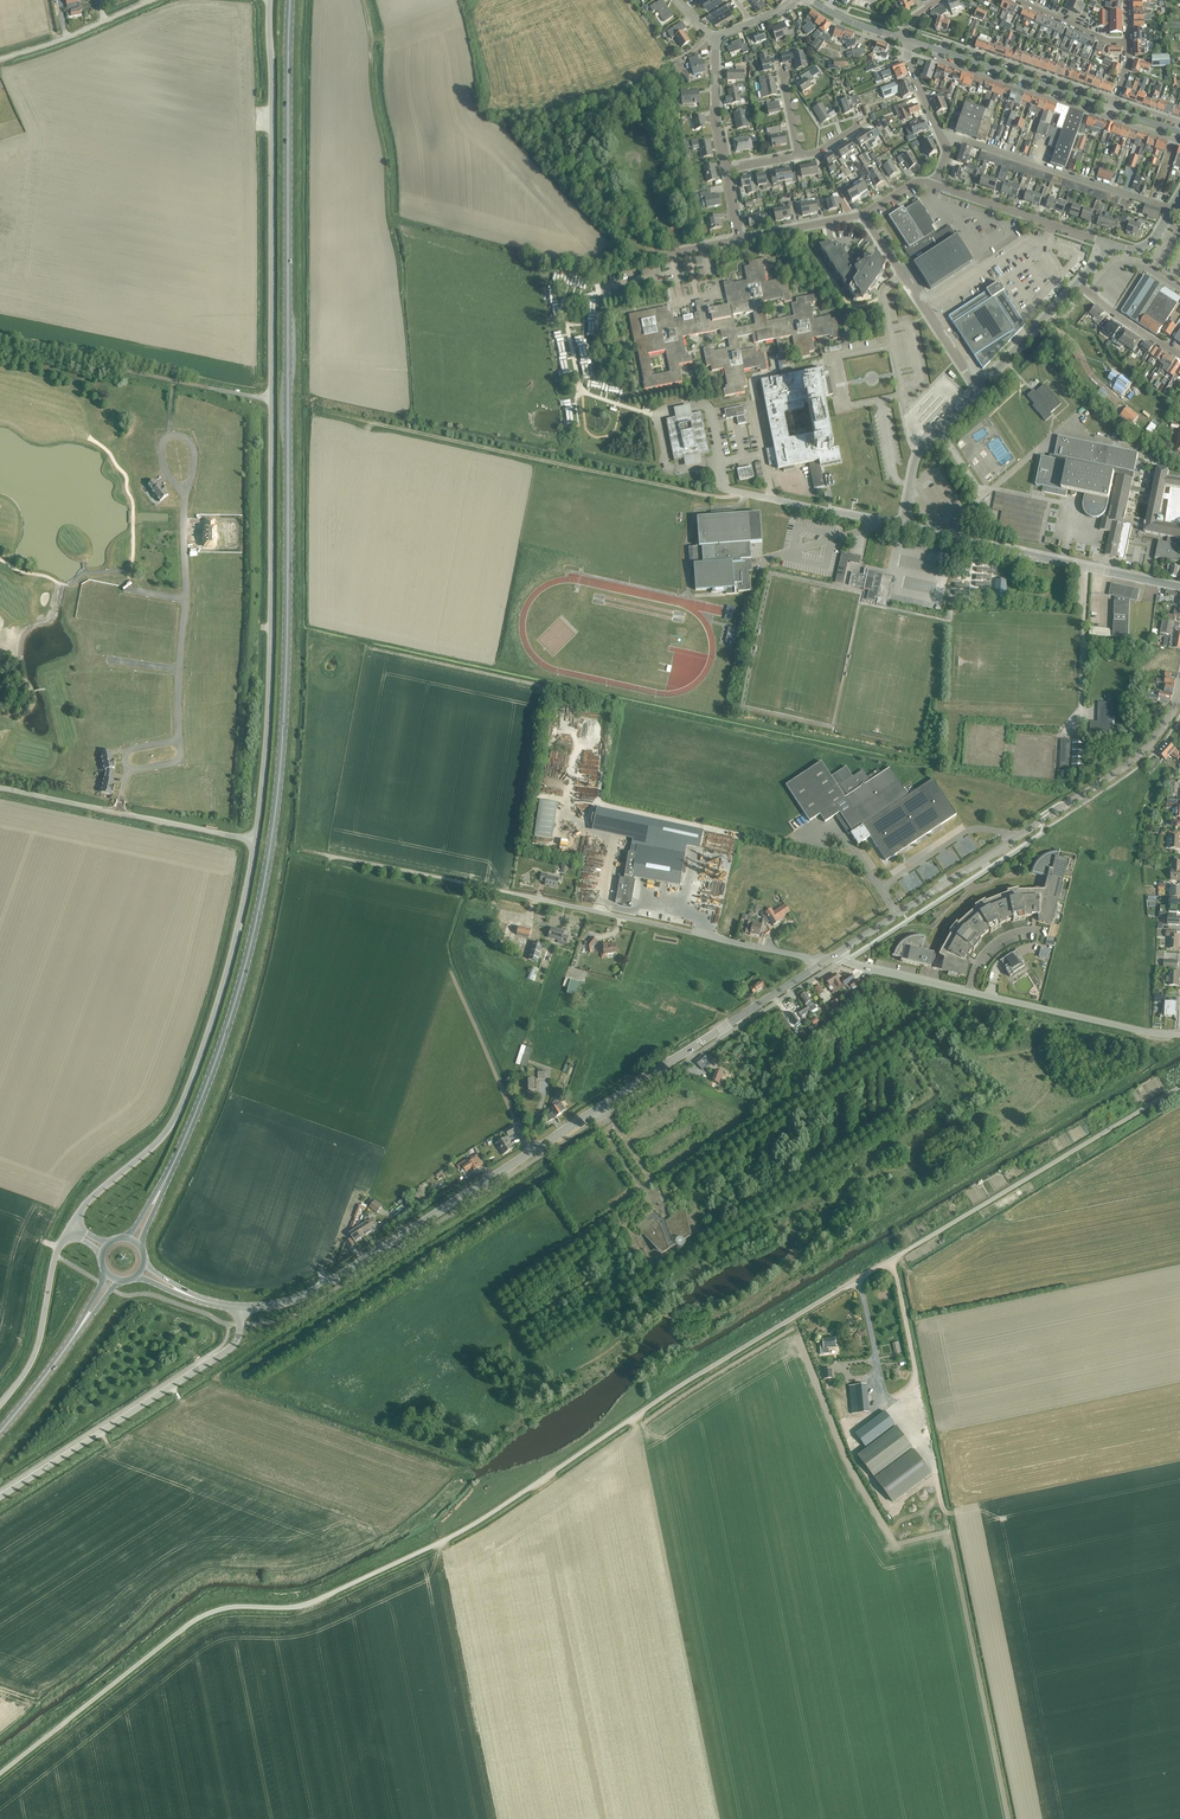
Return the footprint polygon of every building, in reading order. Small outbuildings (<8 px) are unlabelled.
[(655,4),(650,7),(653,12),(656,10),(664,22),(673,16),(670,12),(669,12),(666,7),(662,0),(655,5),(655,4)] [(701,1),(707,10),(722,0),(703,0),(701,1)] [(765,3),(763,0),(751,0),(757,9),(765,3)] [(895,4),(898,11),(902,10),(903,13),(910,10),(908,7),(914,4),(911,0),(897,0),(898,2),(895,4)] [(957,0),(948,4),(952,12),(964,7),(962,2),(958,4),(957,0)] [(1004,16),(1010,3),(1003,0),(1000,9),(1003,10),(1001,15),(1000,19),(1002,20),(1004,16)] [(1065,8),(1069,9),(1080,14),(1084,6),(1081,5),(1083,0),(1069,0),(1065,8)] [(1110,3),(1106,2),(1105,8),(1120,10),(1121,5),(1122,0),(1110,0),(1110,3)] [(79,2),(66,4),(67,9),(68,12),(66,13),(67,18),(81,15),(80,10),(79,2)] [(1017,6),(1010,3),(1004,16),(1007,17),(1010,11),(1014,13),(1015,12),(1017,8),(1017,6)] [(990,4),(988,9),(996,13),(999,8),(990,4)] [(942,6),(931,12),(938,14),(942,16),(946,13),(942,6)] [(717,25),(734,15),(729,7),(713,17),(717,25)] [(1025,26),(1031,12),(1023,9),(1020,16),(1024,18),(1023,21),(1024,21),(1022,25),(1025,26)] [(977,10),(974,17),(983,21),(986,14),(977,10)] [(812,11),(806,19),(810,22),(814,25),(820,17),(812,11)] [(1105,11),(1098,11),(1098,26),(1105,26),(1105,24),(1109,24),(1109,34),(1121,34),(1121,12),(1105,12),(1105,11)] [(1031,12),(1025,26),(1027,27),(1028,24),(1030,24),(1031,21),(1035,22),(1038,15),(1031,12)] [(1038,15),(1035,22),(1032,29),(1035,30),(1037,25),(1041,26),(1045,18),(1038,15)] [(807,31),(804,32),(807,36),(814,31),(817,26),(819,27),(821,24),(822,25),(825,21),(821,18),(820,17),(814,25),(813,26),(807,31)] [(934,20),(933,25),(935,26),(934,29),(935,29),(935,31),(937,31),(939,31),(940,30),(946,33),(949,23),(950,20),(944,17),(943,20),(938,19),(937,21),(934,20)] [(1041,26),(1036,37),(1039,38),(1042,31),(1046,33),(1048,29),(1052,21),(1045,18),(1041,26)] [(815,40),(810,46),(817,52),(825,41),(830,43),(832,38),(825,34),(831,25),(825,21),(822,25),(819,30),(818,29),(812,37),(815,40)] [(970,36),(974,37),(979,22),(975,21),(972,30),(970,36)] [(1048,29),(1046,33),(1046,35),(1049,36),(1051,31),(1055,32),(1059,25),(1052,21),(1048,29)] [(681,22),(667,32),(672,39),(675,37),(677,35),(679,38),(677,39),(682,47),(690,42),(684,34),(683,35),(682,32),(686,29),(681,22)] [(813,26),(810,22),(803,27),(807,31),(813,26)] [(788,38),(793,36),(790,28),(786,29),(784,24),(780,26),(780,27),(772,30),(776,40),(787,35),(788,38)] [(1055,32),(1053,38),(1055,39),(1058,33),(1062,35),(1066,28),(1059,25),(1055,32)] [(843,36),(845,30),(836,27),(833,36),(840,38),(840,40),(842,41),(843,39),(843,36)] [(1075,32),(1068,29),(1062,42),(1065,44),(1067,38),(1071,40),(1072,40),(1075,32)] [(843,36),(843,39),(847,48),(847,49),(854,46),(856,41),(852,39),(854,34),(845,30),(843,36)] [(756,43),(765,40),(763,32),(753,36),(756,43)] [(1067,49),(1066,52),(1069,53),(1073,44),(1077,46),(1078,43),(1082,35),(1075,32),(1072,40),(1071,40),(1067,49)] [(996,48),(994,54),(1004,58),(1007,49),(1008,46),(1012,36),(1011,36),(1012,34),(1008,33),(1006,40),(1003,48),(1003,50),(1002,49),(1003,46),(998,44),(996,48)] [(1078,43),(1077,46),(1073,54),(1076,55),(1081,44),(1085,46),(1089,38),(1082,35),(1078,43)] [(987,52),(989,45),(990,42),(991,39),(988,38),(987,41),(978,38),(977,41),(975,47),(987,52)] [(1096,41),(1093,40),(1089,38),(1085,46),(1080,57),(1088,60),(1090,56),(1085,54),(1088,47),(1092,49),(1096,41)] [(743,53),(748,52),(745,45),(742,46),(740,40),(731,44),(732,46),(728,48),(730,54),(742,50),(743,53)] [(993,47),(989,45),(987,52),(994,54),(996,48),(999,41),(996,40),(995,43),(994,43),(993,47)] [(1146,42),(1134,43),(1134,49),(1134,56),(1144,56),(1144,50),(1147,50),(1146,49),(1146,42)] [(873,52),(868,55),(871,61),(874,59),(872,55),(874,54),(875,52),(880,54),(879,57),(886,59),(888,54),(886,53),(888,47),(888,46),(878,43),(876,48),(875,48),(873,52)] [(1098,43),(1092,56),(1093,56),(1095,57),(1098,52),(1102,54),(1101,55),(1104,57),(1105,54),(1108,48),(1105,46),(1106,46),(1098,43)] [(1016,52),(1013,61),(1019,63),(1022,54),(1019,53),(1020,49),(1021,46),(1018,45),(1016,52)] [(861,57),(864,55),(862,49),(851,52),(853,58),(861,57)] [(1016,52),(1007,49),(1004,58),(1013,61),(1016,52)] [(796,69),(806,67),(803,51),(793,54),(789,55),(789,53),(781,54),(783,63),(790,61),(790,59),(794,58),(796,69)] [(1030,67),(1033,59),(1033,58),(1033,56),(1029,55),(1028,57),(1027,57),(1028,55),(1023,53),(1022,54),(1019,63),(1030,67)] [(1046,62),(1041,60),(1038,69),(1046,72),(1049,63),(1052,54),(1049,53),(1046,62)] [(759,55),(762,67),(759,67),(760,72),(772,70),(770,60),(768,61),(767,54),(759,55)] [(1151,67),(1169,67),(1169,55),(1163,55),(1161,55),(1158,55),(1157,55),(1151,56),(1151,57),(1151,67)] [(1105,56),(1102,63),(1110,66),(1113,59),(1105,56)] [(690,64),(686,65),(687,69),(691,68),(693,75),(704,72),(701,60),(697,62),(695,57),(689,59),(690,64)] [(1033,58),(1033,59),(1030,67),(1038,69),(1041,60),(1038,59),(1033,58)] [(837,60),(833,60),(833,61),(828,61),(828,69),(837,69),(837,67),(848,66),(848,61),(837,61),(837,60)] [(930,81),(935,65),(926,62),(926,64),(924,63),(924,62),(918,60),(916,65),(923,67),(923,66),(925,67),(921,78),(930,81)] [(1139,73),(1141,68),(1148,71),(1150,66),(1134,61),(1131,71),(1139,73)] [(1053,65),(1049,63),(1046,72),(1053,75),(1057,65),(1057,64),(1058,63),(1055,62),(1054,64),(1053,65)] [(886,72),(881,74),(882,77),(888,75),(904,68),(902,63),(891,67),(892,70),(886,72)] [(1057,65),(1053,75),(1061,77),(1064,69),(1065,67),(1062,66),(1057,64),(1057,65)] [(1069,70),(1064,69),(1061,77),(1069,80),(1073,68),(1074,65),(1071,64),(1069,69),(1069,70)] [(1079,74),(1076,83),(1084,85),(1087,76),(1091,66),(1091,65),(1088,64),(1084,75),(1079,74)] [(944,75),(947,68),(938,65),(932,84),(935,85),(937,79),(938,79),(940,73),(944,75)] [(727,80),(743,80),(743,67),(735,67),(735,71),(727,71),(727,80)] [(803,82),(798,85),(803,92),(811,87),(809,83),(814,80),(812,77),(819,73),(816,68),(800,78),(803,82)] [(904,68),(888,75),(882,77),(883,80),(895,75),(897,80),(907,76),(904,68)] [(947,68),(944,75),(942,81),(945,82),(946,78),(951,80),(952,79),(955,71),(947,68)] [(1073,68),(1069,80),(1076,83),(1079,74),(1080,72),(1076,71),(1077,69),(1073,68)] [(962,73),(955,71),(952,79),(952,80),(955,80),(954,82),(959,84),(962,73)] [(1092,78),(1087,76),(1084,85),(1091,88),(1097,73),(1094,72),(1092,78)] [(1097,72),(1097,73),(1091,88),(1099,90),(1102,83),(1102,81),(1098,80),(1100,73),(1097,72)] [(970,88),(970,86),(973,77),(962,73),(959,84),(970,88)] [(776,95),(775,86),(773,78),(767,79),(766,75),(758,77),(759,81),(760,81),(762,91),(760,91),(762,98),(770,96),(773,96),(776,95)] [(973,77),(970,86),(978,89),(983,91),(986,81),(973,77)] [(994,84),(986,81),(983,91),(987,92),(984,99),(989,101),(991,94),(994,84)] [(1129,100),(1133,87),(1130,86),(1131,82),(1128,81),(1122,98),(1129,100)] [(880,89),(884,98),(900,92),(902,99),(913,95),(908,83),(898,87),(897,82),(880,89)] [(1133,87),(1129,100),(1136,103),(1139,94),(1139,93),(1139,94),(1134,92),(1135,90),(1136,91),(1138,83),(1135,82),(1133,87)] [(1102,83),(1099,90),(1111,94),(1113,87),(1102,83)] [(994,84),(991,94),(994,95),(992,101),(995,102),(996,98),(1001,99),(1005,88),(994,84)] [(1154,96),(1150,107),(1157,110),(1160,101),(1156,99),(1159,92),(1160,92),(1162,85),(1158,84),(1154,96)] [(742,92),(741,88),(738,89),(738,88),(728,90),(730,100),(726,101),(726,105),(730,104),(741,102),(740,100),(743,99),(741,92),(742,92)] [(1001,99),(1000,101),(1004,102),(1005,98),(1008,100),(1010,96),(1012,90),(1005,88),(1001,99)] [(687,89),(681,90),(682,104),(691,103),(691,101),(695,101),(695,103),(700,103),(699,93),(688,94),(688,90),(687,89)] [(1008,100),(1005,109),(1011,111),(1014,104),(1018,92),(1012,90),(1010,96),(1008,100)] [(853,97),(839,102),(844,114),(853,111),(851,106),(856,104),(857,106),(861,104),(854,91),(848,93),(849,95),(852,94),(853,97)] [(1011,112),(1007,125),(1012,127),(1015,119),(1016,118),(1017,114),(1020,104),(1021,102),(1024,94),(1018,92),(1014,104),(1017,105),(1014,113),(1011,112)] [(935,100),(932,102),(936,113),(946,109),(942,98),(943,98),(941,93),(934,96),(935,100)] [(1033,97),(1024,94),(1021,102),(1020,104),(1024,106),(1025,103),(1030,105),(1033,97)] [(1147,96),(1139,94),(1136,103),(1144,105),(1146,98),(1147,96)] [(1150,100),(1146,98),(1144,105),(1150,107),(1154,96),(1151,95),(1150,100)] [(1033,97),(1030,105),(1027,115),(1030,116),(1031,112),(1035,114),(1040,100),(1039,100),(1039,99),(1037,99),(1036,99),(1033,98),(1033,97)] [(1160,101),(1157,110),(1165,112),(1168,103),(1169,99),(1166,98),(1165,102),(1160,101)] [(1040,100),(1035,114),(1034,116),(1037,117),(1039,112),(1043,114),(1047,102),(1040,100)] [(769,115),(780,112),(778,102),(766,104),(769,115)] [(830,118),(835,115),(832,109),(829,111),(827,109),(825,110),(821,104),(820,105),(818,102),(813,106),(814,108),(813,109),(822,123),(830,118)] [(988,102),(986,110),(976,138),(986,141),(990,128),(988,127),(996,104),(988,102)] [(1047,102),(1043,114),(1036,133),(1045,137),(1057,105),(1047,102)] [(905,103),(893,107),(895,111),(899,110),(899,112),(903,120),(911,117),(910,115),(919,111),(919,110),(919,109),(918,106),(917,105),(907,109),(905,103)] [(960,117),(955,131),(976,138),(986,110),(965,103),(961,113),(960,117)] [(1168,103),(1165,112),(1173,115),(1175,109),(1175,107),(1172,106),(1172,104),(1168,103)] [(1069,110),(1057,105),(1045,137),(1050,138),(1048,146),(1055,149),(1069,110)] [(1051,162),(1050,164),(1064,169),(1065,169),(1065,166),(1076,135),(1083,114),(1069,110),(1059,137),(1055,149),(1051,162)] [(736,129),(748,127),(745,111),(733,113),(736,129)] [(703,120),(705,120),(704,116),(697,117),(697,114),(690,115),(690,118),(693,118),(695,130),(705,128),(703,120)] [(1085,122),(1081,133),(1084,134),(1085,130),(1091,132),(1096,119),(1094,118),(1089,116),(1086,123),(1085,122)] [(1024,122),(1015,119),(1012,127),(1021,131),(1024,122)] [(1099,133),(1100,130),(1104,131),(1107,122),(1096,119),(1091,132),(1095,133),(1097,132),(1099,133)] [(913,134),(905,137),(907,142),(916,139),(915,134),(926,130),(923,122),(917,124),(916,121),(910,124),(911,127),(910,127),(913,134)] [(1107,133),(1110,134),(1114,125),(1107,122),(1104,131),(1100,141),(1104,142),(1107,133)] [(1114,125),(1110,134),(1107,144),(1110,145),(1113,135),(1116,136),(1119,127),(1114,125)] [(999,126),(995,136),(1000,138),(1004,127),(999,126)] [(780,127),(769,129),(767,130),(768,134),(770,133),(772,146),(786,144),(784,134),(781,135),(780,127)] [(1119,127),(1116,136),(1123,138),(1122,140),(1125,141),(1126,139),(1129,130),(1119,127)] [(1138,133),(1129,130),(1126,139),(1132,141),(1132,143),(1131,143),(1129,147),(1132,148),(1133,145),(1138,133)] [(868,131),(862,135),(871,149),(873,147),(872,145),(876,142),(874,139),(870,133),(868,131)] [(1138,133),(1133,145),(1140,148),(1138,155),(1142,157),(1143,153),(1149,137),(1138,133)] [(871,149),(862,135),(856,139),(860,147),(864,144),(868,151),(871,149)] [(1080,136),(1076,149),(1082,151),(1084,152),(1089,139),(1080,136)] [(736,152),(752,148),(750,137),(733,140),(736,152)] [(1149,137),(1143,153),(1152,156),(1157,140),(1149,137)] [(932,145),(933,145),(931,141),(929,142),(927,138),(920,142),(925,151),(926,151),(929,157),(936,153),(932,145)] [(701,140),(691,142),(692,146),(693,146),(700,145),(701,149),(702,157),(712,156),(709,142),(709,141),(702,143),(701,140)] [(1152,156),(1149,164),(1154,166),(1156,160),(1158,161),(1159,158),(1161,152),(1164,153),(1167,143),(1157,140),(1152,156)] [(849,142),(843,147),(850,158),(852,162),(856,160),(853,156),(851,153),(854,150),(849,142)] [(968,156),(971,148),(962,146),(960,153),(968,156)] [(1117,156),(1120,148),(1114,146),(1111,154),(1117,156)] [(850,158),(843,147),(837,150),(841,158),(845,156),(847,159),(850,158)] [(983,161),(984,160),(986,154),(980,152),(978,160),(983,161)] [(865,153),(862,155),(867,164),(870,163),(865,153)] [(966,164),(967,159),(970,160),(971,157),(968,156),(960,153),(957,161),(966,164)] [(1083,155),(1081,154),(1077,153),(1074,162),(1080,164),(1083,155)] [(831,174),(835,171),(832,164),(835,162),(830,154),(824,158),(829,166),(826,167),(831,174)] [(917,164),(910,154),(902,159),(900,156),(897,158),(900,164),(904,162),(904,163),(905,162),(909,169),(912,167),(913,168),(917,166),(916,165),(917,164)] [(1132,154),(1127,167),(1137,170),(1141,158),(1142,157),(1138,155),(1137,156),(1132,154)] [(867,164),(862,155),(859,157),(864,166),(866,165),(867,164)] [(1074,162),(1072,161),(1068,170),(1077,173),(1080,164),(1074,162)] [(889,177),(897,172),(891,162),(883,166),(889,177)] [(807,166),(809,177),(818,175),(818,178),(822,177),(820,168),(816,168),(816,164),(807,166)] [(967,164),(966,168),(979,173),(980,168),(967,164)] [(707,182),(717,180),(714,165),(704,167),(707,182)] [(866,165),(864,166),(861,168),(867,177),(869,176),(876,186),(883,181),(876,169),(870,173),(866,165)] [(809,177),(807,166),(799,167),(800,172),(796,172),(798,182),(806,180),(805,177),(809,177)] [(959,170),(955,168),(952,176),(961,179),(963,172),(966,173),(966,172),(973,175),(973,176),(977,178),(979,173),(966,168),(960,166),(959,170)] [(1001,166),(1000,171),(997,179),(1001,180),(1005,168),(1005,167),(1001,166)] [(848,176),(844,170),(842,167),(839,168),(845,178),(848,176)] [(1005,168),(1001,180),(1000,181),(1004,182),(1009,169),(1008,169),(1005,168)] [(782,171),(784,181),(785,184),(796,182),(794,173),(791,174),(790,169),(782,171)] [(1099,169),(1096,177),(1104,179),(1106,172),(1099,169)] [(780,182),(784,181),(782,171),(775,172),(775,173),(770,174),(773,187),(781,185),(780,182)] [(1106,172),(1104,179),(1111,182),(1113,174),(1106,172)] [(771,188),(770,181),(766,182),(764,174),(756,176),(758,186),(762,185),(763,189),(771,188)] [(1025,181),(1023,188),(1027,190),(1031,176),(1029,176),(1027,175),(1025,181)] [(986,188),(989,179),(982,176),(979,185),(986,188)] [(748,194),(756,192),(754,183),(750,183),(749,177),(740,179),(742,188),(746,187),(748,194)] [(860,184),(855,187),(860,196),(867,191),(865,187),(867,186),(863,178),(858,181),(860,184)] [(997,181),(989,179),(986,188),(994,190),(997,181)] [(1140,192),(1142,186),(1144,181),(1139,179),(1135,190),(1140,192)] [(1008,181),(1007,185),(1003,184),(1000,192),(1008,195),(1012,183),(1008,181)] [(1012,183),(1008,195),(1016,197),(1019,189),(1019,187),(1020,185),(1016,184),(1012,183)] [(860,196),(855,187),(853,184),(849,186),(848,184),(846,186),(847,188),(842,191),(847,198),(849,197),(851,201),(860,196)] [(707,208),(721,205),(719,195),(711,196),(710,191),(700,193),(701,198),(706,197),(706,200),(707,208)] [(1031,202),(1033,194),(1025,191),(1022,199),(1031,202)] [(836,204),(840,204),(839,197),(837,193),(833,194),(833,199),(826,200),(828,210),(837,209),(836,204)] [(1041,196),(1033,194),(1031,202),(1038,205),(1041,196)] [(1054,210),(1056,202),(1053,201),(1054,198),(1049,196),(1048,199),(1045,207),(1054,210)] [(1056,202),(1054,210),(1062,213),(1065,205),(1068,206),(1068,207),(1071,199),(1071,197),(1067,196),(1066,201),(1061,200),(1060,203),(1056,202)] [(815,202),(808,203),(810,214),(817,213),(816,207),(820,206),(818,197),(814,198),(815,202)] [(1071,199),(1068,207),(1071,208),(1069,215),(1077,218),(1081,205),(1073,203),(1074,200),(1071,199)] [(810,214),(808,203),(804,204),(803,200),(799,200),(799,202),(795,203),(797,211),(801,210),(802,216),(810,214)] [(788,207),(781,209),(783,220),(791,218),(789,212),(793,211),(792,202),(788,203),(788,207)] [(902,207),(888,217),(899,234),(904,241),(907,245),(911,251),(927,241),(936,234),(934,232),(931,226),(933,225),(929,218),(927,216),(925,211),(918,202),(914,205),(905,211),(902,207)] [(1157,218),(1160,210),(1145,204),(1142,213),(1148,215),(1147,217),(1152,218),(1152,217),(1157,218)] [(1098,218),(1096,224),(1104,227),(1108,214),(1105,213),(1104,217),(1099,216),(1103,206),(1098,205),(1096,211),(1094,217),(1098,218)] [(783,220),(781,209),(773,210),(773,207),(769,208),(770,216),(774,215),(776,221),(783,220)] [(1089,222),(1092,212),(1083,209),(1080,219),(1089,222)] [(749,227),(765,224),(763,213),(748,216),(749,222),(748,222),(749,227)] [(720,219),(724,218),(724,214),(709,217),(711,229),(722,227),(720,219)] [(1108,214),(1104,227),(1112,229),(1113,227),(1116,228),(1120,217),(1116,216),(1114,221),(1110,219),(1112,216),(1111,214),(1108,214)] [(1129,221),(1126,230),(1127,231),(1126,234),(1132,236),(1132,235),(1133,236),(1133,235),(1136,236),(1136,235),(1140,237),(1142,231),(1139,230),(1141,223),(1145,224),(1146,220),(1138,218),(1137,222),(1136,221),(1136,223),(1129,221)] [(907,245),(903,247),(910,258),(928,286),(930,290),(972,262),(959,241),(960,240),(958,239),(957,236),(956,237),(949,226),(936,234),(927,241),(911,251),(907,245)] [(857,270),(855,271),(840,248),(838,249),(835,245),(830,246),(830,245),(828,246),(820,248),(824,253),(826,252),(828,259),(831,264),(833,263),(835,270),(838,274),(840,274),(842,280),(845,285),(847,284),(849,291),(852,296),(855,295),(856,302),(871,299),(868,294),(884,269),(878,260),(875,255),(869,264),(869,263),(869,262),(864,266),(859,268),(858,266),(856,268),(857,270)] [(687,353),(683,354),(681,347),(684,346),(682,340),(683,340),(682,337),(715,331),(720,330),(722,339),(727,338),(729,348),(726,348),(727,349),(720,350),(721,352),(714,353),(713,349),(710,350),(710,347),(703,348),(706,366),(711,365),(712,371),(724,368),(725,374),(727,374),(729,385),(725,386),(726,389),(723,389),(725,396),(744,392),(743,387),(747,386),(743,370),(750,369),(749,366),(756,365),(757,369),(760,369),(760,371),(767,370),(764,352),(757,353),(756,348),(739,351),(737,337),(752,334),(753,343),(776,339),(780,359),(781,366),(786,364),(788,376),(797,374),(795,363),(789,364),(787,353),(782,354),(779,338),(792,336),(793,342),(795,341),(797,349),(799,348),(800,350),(795,351),(796,359),(810,356),(809,352),(814,351),(812,339),(818,338),(817,335),(829,333),(829,337),(832,337),(833,339),(839,338),(835,318),(830,319),(830,316),(813,319),(812,313),(810,313),(808,306),(812,305),(812,303),(815,302),(813,295),(795,299),(796,303),(790,304),(793,316),(767,322),(763,302),(769,301),(769,299),(780,297),(781,301),(783,300),(784,303),(790,301),(786,282),(781,283),(781,279),(766,282),(764,276),(762,276),(761,269),(765,268),(765,266),(767,265),(766,258),(748,262),(749,266),(744,267),(746,281),(740,282),(740,284),(733,285),(733,282),(730,283),(730,281),(723,283),(728,307),(713,310),(711,303),(700,305),(700,304),(697,305),(698,313),(694,314),(694,315),(673,320),(672,313),(667,314),(666,307),(628,315),(634,343),(638,342),(638,345),(637,345),(639,360),(644,382),(643,382),(644,389),(682,381),(678,364),(692,362),(690,355),(688,355),(687,353)] [(1000,278),(1005,275),(998,265),(994,268),(1000,278)] [(554,274),(552,281),(559,283),(559,282),(561,276),(554,274)] [(561,276),(559,282),(566,284),(567,277),(568,277),(561,275),(561,276)] [(1121,312),(1133,320),(1156,283),(1145,276),(1121,312)] [(566,284),(565,285),(572,287),(573,286),(574,279),(567,277),(566,284)] [(574,279),(573,286),(579,288),(581,281),(581,280),(575,278),(574,279)] [(579,288),(579,289),(586,290),(588,283),(581,281),(579,288)] [(986,292),(948,317),(972,353),(974,356),(973,356),(974,357),(982,369),(1024,325),(1023,324),(1005,296),(1002,292),(1004,291),(1002,288),(999,283),(986,291),(986,292)] [(1156,283),(1133,320),(1141,325),(1146,317),(1165,289),(1156,283)] [(555,285),(548,286),(549,296),(556,295),(555,289),(556,289),(555,285)] [(1165,289),(1146,317),(1163,328),(1170,317),(1179,301),(1179,299),(1165,289)] [(556,295),(549,296),(550,305),(552,305),(558,304),(557,300),(556,295)] [(1163,332),(1170,336),(1179,320),(1179,301),(1170,317),(1172,318),(1163,332)] [(558,304),(552,305),(553,314),(561,313),(559,303),(558,304)] [(1092,319),(1095,322),(1094,323),(1097,326),(1103,319),(1100,316),(1103,312),(1095,305),(1089,313),(1094,317),(1092,319)] [(561,313),(553,314),(554,323),(562,322),(561,313)] [(1146,317),(1141,325),(1157,336),(1163,328),(1146,317)] [(1104,321),(1101,328),(1104,330),(1104,331),(1109,334),(1107,336),(1112,339),(1120,327),(1110,321),(1108,324),(1104,321)] [(561,331),(553,333),(555,340),(556,339),(562,338),(561,331)] [(1134,352),(1138,345),(1141,341),(1126,331),(1123,335),(1118,332),(1112,342),(1120,348),(1124,347),(1125,346),(1134,352)] [(581,336),(574,337),(576,344),(577,344),(583,343),(581,336)] [(562,338),(556,339),(558,348),(565,347),(564,341),(563,338),(562,338)] [(583,343),(577,344),(577,347),(578,347),(579,353),(586,351),(584,342),(583,343)] [(1149,354),(1154,347),(1147,342),(1142,350),(1146,353),(1143,358),(1146,359),(1149,354)] [(565,347),(558,348),(560,357),(566,356),(567,356),(567,352),(566,353),(565,347)] [(1154,347),(1149,354),(1152,356),(1151,358),(1151,357),(1148,362),(1150,364),(1159,350),(1154,347)] [(586,351),(579,353),(580,359),(581,362),(587,361),(588,360),(586,351)] [(1160,351),(1151,364),(1154,365),(1157,360),(1160,362),(1165,354),(1160,351)] [(1160,374),(1161,373),(1171,358),(1166,355),(1160,364),(1163,365),(1157,373),(1159,374),(1160,373),(1160,374)] [(560,357),(559,358),(561,367),(568,365),(566,360),(567,360),(566,356),(560,357)] [(1176,361),(1171,358),(1161,373),(1163,374),(1164,372),(1167,374),(1170,369),(1171,369),(1176,361)] [(581,362),(579,362),(580,366),(581,366),(582,371),(589,370),(587,361),(581,362)] [(1167,374),(1173,378),(1179,368),(1179,364),(1176,361),(1171,369),(1170,369),(1167,374)] [(568,365),(561,367),(563,376),(570,374),(569,371),(568,365)] [(1173,378),(1169,385),(1171,386),(1177,377),(1177,376),(1178,374),(1179,376),(1179,368),(1173,378)] [(836,381),(834,369),(827,371),(827,374),(824,375),(823,369),(797,374),(788,376),(761,381),(774,447),(766,449),(769,465),(777,464),(778,469),(809,463),(814,488),(824,486),(820,466),(841,461),(838,449),(833,450),(823,396),(828,395),(827,389),(829,389),(829,387),(829,385),(826,386),(824,378),(830,377),(831,382),(836,381)] [(589,370),(582,371),(583,377),(583,380),(591,379),(589,370)] [(1124,395),(1129,388),(1129,389),(1132,385),(1122,376),(1120,379),(1112,372),(1106,379),(1112,384),(1107,390),(1111,394),(1113,392),(1119,397),(1122,393),(1124,395)] [(588,380),(586,388),(590,388),(595,389),(597,382),(588,380)] [(1155,380),(1152,385),(1157,389),(1161,384),(1155,380)] [(597,382),(595,389),(601,390),(604,391),(606,385),(606,384),(597,382)] [(604,391),(604,392),(608,393),(608,392),(613,393),(615,386),(606,385),(604,391)] [(1044,385),(1035,392),(1033,390),(1027,396),(1034,404),(1032,406),(1045,421),(1052,416),(1050,413),(1051,413),(1061,404),(1044,385)] [(615,386),(613,393),(619,394),(619,395),(622,396),(624,388),(615,386)] [(571,400),(563,401),(564,408),(565,408),(572,407),(571,400)] [(724,409),(726,419),(736,417),(738,424),(746,423),(743,406),(724,409)] [(572,407),(565,408),(566,417),(573,416),(572,410),(573,410),(573,407),(572,407)] [(701,412),(666,419),(674,460),(709,453),(701,412)] [(573,416),(566,417),(567,426),(575,425),(574,421),(573,416)] [(1171,427),(1179,429),(1174,451),(1179,452),(1179,424),(1172,422),(1171,427)] [(1168,471),(1157,468),(1152,491),(1131,486),(1133,475),(1129,474),(1129,471),(1134,472),(1138,453),(1059,436),(1055,455),(1050,454),(1049,459),(1042,457),(1036,486),(1043,487),(1042,492),(1066,497),(1067,491),(1071,492),(1071,493),(1071,495),(1072,496),(1074,496),(1075,495),(1076,494),(1076,493),(1085,495),(1083,504),(1083,507),(1083,510),(1085,513),(1087,515),(1089,517),(1092,518),(1096,518),(1099,518),(1102,516),(1102,518),(1100,530),(1110,532),(1106,555),(1116,557),(1116,556),(1119,557),(1119,558),(1118,557),(1118,558),(1125,559),(1132,527),(1131,526),(1131,527),(1130,527),(1131,524),(1145,527),(1144,532),(1168,537),(1166,543),(1158,541),(1155,558),(1164,560),(1169,561),(1175,562),(1178,561),(1179,559),(1179,557),(1179,545),(1179,540),(1179,479),(1167,477),(1168,471)] [(762,477),(763,477),(760,462),(755,463),(757,474),(762,473),(762,477)] [(751,466),(737,469),(739,480),(754,477),(751,466)] [(826,486),(835,484),(833,474),(824,476),(826,486)] [(153,480),(147,485),(151,491),(154,495),(153,496),(155,499),(156,498),(157,499),(159,502),(168,495),(166,493),(166,492),(162,487),(161,487),(159,485),(157,486),(153,481),(153,480)] [(1044,521),(1047,502),(1006,495),(1006,499),(1007,504),(1009,497),(1012,505),(1017,503),(1018,506),(1020,507),(1017,508),(1020,509),(1021,511),(1024,510),(1026,515),(1026,512),(1028,517),(1031,518),(1027,519),(1029,522),(1040,525),(1041,521),(1044,521)] [(694,565),(696,590),(711,589),(711,592),(725,591),(726,594),(738,593),(738,591),(750,590),(749,571),(752,571),(752,568),(751,564),(750,564),(750,559),(751,559),(750,543),(762,542),(760,513),(736,515),(735,510),(711,512),(711,516),(697,517),(699,546),(690,547),(691,565),(694,565)] [(214,521),(206,521),(207,525),(205,525),(205,530),(203,530),(203,535),(205,535),(205,539),(208,540),(214,541),(214,540),(215,540),(215,535),(214,535),(214,531),(215,531),(215,526),(214,526),(214,521)] [(1047,537),(1045,546),(1053,547),(1055,538),(1047,537)] [(835,582),(843,583),(848,559),(850,560),(849,562),(859,564),(861,556),(841,552),(835,582)] [(1168,569),(1167,574),(1170,575),(1170,576),(1177,578),(1179,567),(1172,565),(1172,566),(1169,565),(1168,569)] [(851,572),(849,585),(863,588),(863,589),(869,590),(867,596),(876,598),(877,598),(883,573),(876,571),(868,570),(868,568),(865,568),(863,574),(851,572)] [(994,598),(1000,598),(1005,599),(1006,580),(995,580),(994,598)] [(1137,601),(1139,589),(1127,587),(1111,583),(1109,595),(1114,596),(1113,630),(1109,630),(1109,628),(1090,626),(1089,634),(1113,637),(1128,638),(1130,599),(1137,601)] [(733,606),(727,605),(724,619),(730,620),(733,606)] [(1174,622),(1176,616),(1179,616),(1179,615),(1179,611),(1175,610),(1174,615),(1168,614),(1166,620),(1174,622)] [(1160,636),(1163,637),(1166,636),(1164,646),(1169,647),(1179,650),(1179,629),(1178,628),(1179,623),(1174,622),(1166,620),(1163,619),(1160,636)] [(727,636),(726,641),(731,642),(735,643),(738,629),(729,627),(728,630),(727,632),(727,634),(727,636)] [(1162,683),(1175,686),(1176,680),(1166,677),(1165,682),(1164,681),(1164,680),(1157,679),(1156,682),(1162,683)] [(1175,686),(1162,683),(1160,691),(1158,690),(1157,693),(1150,691),(1149,698),(1158,700),(1158,698),(1161,699),(1160,703),(1167,704),(1168,700),(1170,701),(1172,695),(1173,695),(1175,686)] [(1112,718),(1113,702),(1098,702),(1097,722),(1091,721),(1090,734),(1111,734),(1112,726),(1114,726),(1115,718),(1112,718)] [(1071,740),(1061,739),(1060,768),(1068,769),(1069,757),(1070,757),(1071,740)] [(1073,740),(1072,768),(1084,769),(1085,745),(1085,740),(1073,740)] [(1177,760),(1179,757),(1178,755),(1179,754),(1178,753),(1179,752),(1169,742),(1158,753),(1165,759),(1170,754),(1177,760)] [(101,766),(102,765),(103,771),(104,770),(105,773),(113,771),(112,769),(114,769),(114,767),(113,760),(112,760),(111,754),(110,755),(109,750),(101,752),(102,756),(101,756),(101,761),(100,761),(101,766)] [(589,759),(591,751),(583,750),(582,758),(589,759)] [(1156,758),(1146,769),(1149,774),(1161,762),(1156,758)] [(821,762),(786,785),(803,812),(809,821),(820,814),(825,822),(840,812),(852,832),(850,833),(858,844),(865,839),(870,837),(886,861),(941,824),(956,814),(933,779),(908,795),(890,768),(879,774),(878,772),(879,771),(878,770),(867,777),(862,770),(852,777),(846,767),(831,776),(821,762)] [(100,792),(100,793),(111,795),(111,792),(113,792),(114,786),(113,785),(114,781),(111,780),(113,773),(113,771),(105,773),(104,779),(103,779),(101,787),(99,786),(98,791),(100,792)] [(553,840),(558,805),(541,802),(535,836),(553,840)] [(573,814),(575,820),(581,818),(579,811),(573,814)] [(629,852),(624,875),(635,877),(680,885),(688,845),(691,828),(637,817),(632,839),(631,845),(630,852),(629,852)] [(1170,836),(1170,849),(1179,849),(1179,836),(1170,836)] [(1055,918),(1058,907),(1056,906),(1059,894),(1061,895),(1064,883),(1061,883),(1063,876),(1062,876),(1062,873),(1064,874),(1065,867),(1068,868),(1070,859),(1064,858),(1064,860),(1058,858),(1060,851),(1059,851),(1059,853),(1054,853),(1050,854),(1046,856),(1044,857),(1042,858),(1039,861),(1036,864),(1034,868),(1032,872),(1048,876),(1044,890),(1019,891),(1018,888),(1007,891),(1007,893),(986,902),(984,900),(974,906),(976,908),(958,923),(956,922),(949,931),(951,932),(939,955),(944,958),(942,971),(948,972),(948,974),(959,977),(960,975),(966,976),(969,963),(964,962),(965,960),(964,960),(966,955),(968,955),(972,949),(973,950),(981,941),(979,940),(989,930),(991,932),(1001,926),(999,924),(1013,919),(1013,921),(1025,919),(1024,916),(1031,916),(1032,916),(1032,915),(1037,914),(1037,916),(1039,916),(1038,921),(1051,924),(1053,918),(1055,918)] [(1179,880),(1179,861),(1174,860),(1174,870),(1171,870),(1171,880),(1179,880)] [(557,888),(559,878),(547,876),(547,874),(542,873),(540,881),(546,882),(545,885),(557,888)] [(620,878),(615,903),(621,904),(621,905),(631,907),(636,881),(634,880),(635,877),(624,875),(624,878),(620,878)] [(1170,897),(1179,897),(1179,888),(1173,888),(1173,893),(1170,893),(1170,897)] [(1160,913),(1177,913),(1179,914),(1179,900),(1170,899),(1169,906),(1160,906),(1160,913)] [(764,911),(760,913),(763,917),(763,918),(765,919),(765,921),(766,923),(771,921),(773,925),(779,922),(778,919),(790,911),(785,904),(773,912),(771,909),(766,913),(764,911)] [(1159,917),(1167,917),(1166,924),(1168,924),(1168,925),(1179,926),(1179,920),(1179,918),(1177,918),(1177,913),(1160,913),(1159,917)] [(765,919),(763,918),(761,924),(748,921),(745,932),(759,935),(760,931),(764,931),(766,923),(765,921),(765,919)] [(519,927),(516,935),(529,939),(531,930),(519,927)] [(550,933),(549,933),(549,934),(549,935),(549,937),(558,940),(557,942),(566,945),(568,937),(563,935),(564,932),(551,928),(550,933)] [(1178,949),(1179,936),(1177,936),(1177,932),(1166,931),(1166,937),(1170,937),(1169,948),(1178,949)] [(597,941),(591,937),(586,943),(592,947),(597,941)] [(930,968),(934,953),(921,950),(924,938),(919,937),(915,937),(911,938),(907,940),(903,942),(900,945),(897,948),(895,952),(894,956),(893,956),(892,957),(901,959),(901,961),(930,968)] [(533,943),(528,960),(536,962),(540,944),(533,943)] [(603,944),(603,948),(604,954),(617,953),(615,943),(608,945),(608,943),(603,944)] [(1048,959),(1050,950),(1041,947),(1039,957),(1048,959)] [(1021,962),(1023,961),(1017,950),(999,960),(1000,961),(1002,959),(1007,966),(1005,967),(1006,969),(1005,970),(1010,977),(1013,974),(1014,976),(1020,972),(1019,970),(1024,967),(1021,962)] [(526,979),(534,982),(538,970),(530,967),(526,979)] [(1178,986),(1179,972),(1170,972),(1169,977),(1167,977),(1166,981),(1169,981),(1169,985),(1178,986)] [(851,973),(841,980),(844,985),(854,978),(851,973)] [(839,980),(835,974),(826,980),(829,985),(828,985),(831,991),(841,984),(838,980),(839,980)] [(579,982),(566,978),(563,986),(568,988),(566,993),(575,996),(577,989),(579,982)] [(857,979),(849,984),(852,989),(860,983),(857,979)] [(753,993),(765,986),(762,981),(750,988),(753,993)] [(817,1008),(812,1000),(810,1001),(809,998),(810,997),(810,996),(809,994),(808,994),(807,995),(805,993),(800,996),(806,1006),(797,1011),(802,1018),(811,1012),(810,1012),(817,1008)] [(1176,1004),(1176,1002),(1165,1002),(1165,1005),(1164,1005),(1164,1001),(1163,1001),(1163,1003),(1163,1005),(1163,1008),(1162,1011),(1161,1014),(1160,1018),(1162,1015),(1163,1011),(1165,1011),(1165,1016),(1175,1016),(1176,1008),(1177,1008),(1176,1021),(1177,1021),(1178,1004),(1176,1004)] [(794,1014),(789,1017),(795,1025),(800,1022),(794,1014)] [(516,1064),(526,1067),(532,1048),(521,1045),(516,1064)] [(703,1055),(695,1061),(702,1070),(710,1064),(703,1055)] [(724,1081),(720,1080),(723,1073),(715,1070),(711,1081),(722,1085),(724,1081)] [(536,1079),(528,1080),(528,1090),(529,1090),(530,1092),(532,1091),(533,1090),(536,1090),(536,1079)] [(553,1102),(551,1107),(557,1116),(561,1113),(560,1112),(565,1109),(561,1102),(559,1104),(557,1100),(553,1102)] [(548,1121),(555,1117),(552,1112),(549,1114),(548,1113),(546,1118),(548,1121)] [(506,1131),(508,1136),(515,1132),(512,1126),(500,1132),(501,1134),(506,1131)] [(513,1149),(505,1137),(497,1142),(505,1154),(513,1149)] [(473,1158),(472,1159),(467,1162),(465,1160),(457,1165),(459,1169),(462,1167),(465,1172),(472,1168),(473,1171),(479,1167),(478,1165),(482,1163),(476,1154),(472,1157),(473,1158)] [(690,1234),(682,1195),(682,1194),(681,1194),(666,1204),(671,1217),(665,1221),(655,1211),(636,1224),(635,1225),(636,1225),(662,1252),(673,1244),(674,1247),(677,1249),(680,1250),(683,1249),(686,1246),(686,1243),(685,1239),(684,1238),(690,1234)] [(372,1198),(367,1204),(370,1206),(369,1207),(377,1213),(382,1206),(375,1200),(372,1198)] [(354,1218),(351,1227),(353,1228),(359,1211),(360,1209),(365,1211),(366,1208),(367,1206),(362,1204),(361,1206),(358,1205),(354,1218)] [(367,1222),(358,1227),(364,1236),(373,1231),(367,1222)] [(355,1242),(364,1236),(358,1227),(349,1233),(350,1234),(348,1235),(350,1238),(351,1238),(352,1237),(355,1242)] [(351,1238),(350,1238),(346,1241),(350,1248),(355,1245),(351,1238)] [(823,1345),(820,1346),(821,1354),(829,1353),(829,1349),(829,1348),(836,1347),(835,1337),(822,1339),(823,1345)] [(898,1342),(892,1343),(894,1353),(901,1352),(898,1342)] [(824,1379),(832,1378),(831,1369),(823,1369),(824,1379)] [(869,1412),(867,1396),(866,1384),(849,1386),(852,1414),(869,1412)] [(865,1447),(894,1425),(884,1411),(855,1433),(865,1447)] [(874,1476),(912,1448),(895,1426),(858,1454),(874,1476)] [(930,1474),(913,1449),(875,1478),(893,1502),(930,1474)]
